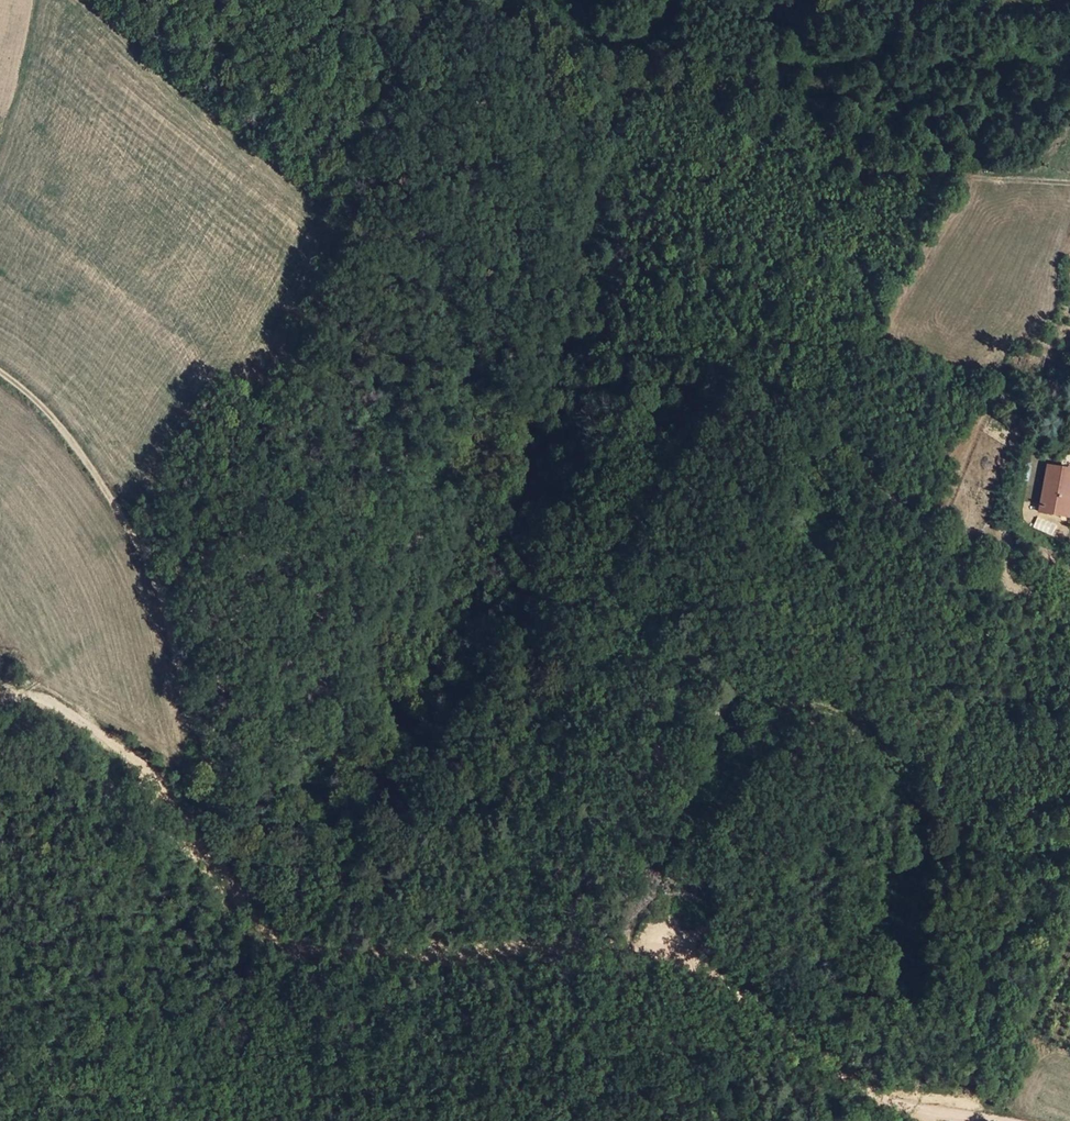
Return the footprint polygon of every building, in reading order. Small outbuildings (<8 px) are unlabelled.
[(1060,467),(1049,514),(1069,519),(1069,517),(1069,470),(1060,467)]
